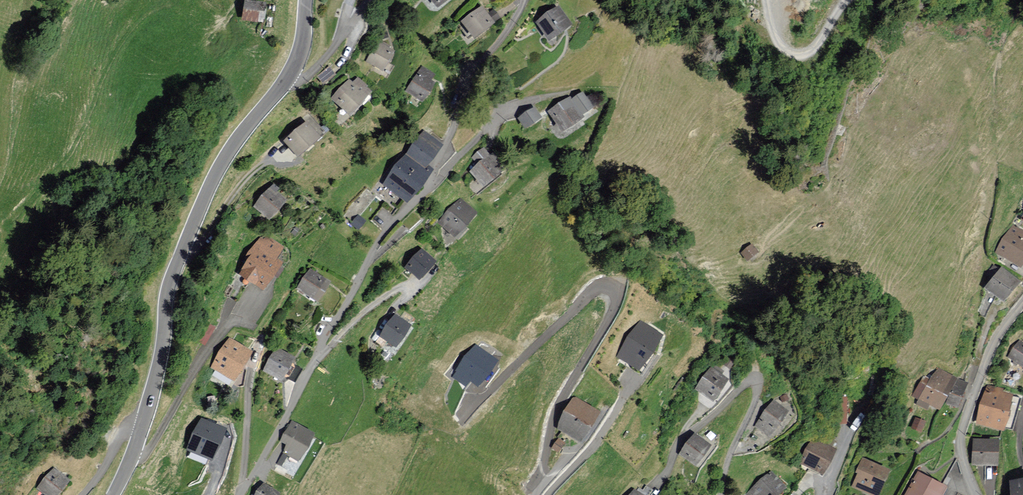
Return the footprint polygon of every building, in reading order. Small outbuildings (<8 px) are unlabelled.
[(264,2),(247,0),(244,19),(261,21),(264,2)] [(486,15),(482,8),(464,21),(475,36),(500,18),(494,9),(486,15)] [(570,25),(559,8),(538,22),(549,39),(570,25)] [(393,51),(377,42),(367,61),(382,69),(393,51)] [(433,74),(422,67),(407,90),(422,100),(434,82),(430,80),(433,74)] [(372,91),(359,78),(352,85),(349,81),(334,97),(350,113),(372,91)] [(592,106),(583,92),(573,99),(582,113),(592,106)] [(581,117),(569,99),(549,112),(561,130),(581,117)] [(540,117),(534,108),(519,117),(525,127),(540,117)] [(319,137),(306,122),(285,141),(297,155),(319,137)] [(440,147),(422,133),(406,155),(423,168),(440,147)] [(506,167),(493,152),(489,155),(484,149),(475,157),(480,163),(471,171),(484,186),(506,167)] [(428,173),(423,168),(406,155),(383,182),(406,200),(428,173)] [(278,190),(273,186),(255,206),(269,218),(284,201),(275,192),(278,190)] [(475,213),(459,200),(440,222),(455,235),(475,213)] [(1014,227),(998,251),(1019,266),(1022,260),(1022,237),(1021,236),(1022,234),(1022,232),(1014,227)] [(279,248),(262,236),(250,254),(253,256),(242,272),(264,287),(279,264),(272,259),(279,248)] [(751,245),(742,250),(747,258),(755,252),(751,245)] [(435,261),(421,250),(406,267),(420,279),(435,261)] [(1018,282),(1001,269),(987,287),(1003,300),(1018,282)] [(329,284),(310,270),(299,286),(318,299),(329,284)] [(409,325),(394,315),(381,335),(396,345),(409,325)] [(660,335),(640,323),(619,356),(639,368),(660,335)] [(251,352),(230,339),(213,367),(234,379),(251,352)] [(1018,341),(1009,355),(1022,364),(1022,344),(1018,341)] [(494,361),(477,347),(454,376),(464,384),(470,377),(477,382),(494,361)] [(294,358),(277,349),(266,370),(282,379),(294,358)] [(714,399),(727,379),(720,374),(722,371),(713,365),(698,388),(714,399)] [(955,378),(939,370),(933,382),(925,378),(916,395),(920,398),(917,404),(928,409),(931,404),(939,408),(955,378)] [(967,383),(958,380),(948,402),(957,406),(967,383)] [(1001,390),(987,386),(982,402),(976,422),(1003,430),(1007,415),(1010,405),(1008,404),(1010,396),(1002,394),(1000,393),(1001,390)] [(596,411),(576,400),(560,427),(580,439),(596,411)] [(786,411),(775,401),(757,424),(769,433),(786,411)] [(923,421),(913,417),(909,427),(919,431),(923,421)] [(225,430),(203,420),(190,449),(211,459),(225,430)] [(314,434),(293,422),(282,441),(288,445),(284,452),(299,461),(314,434)] [(708,445),(694,435),(681,454),(695,464),(708,445)] [(564,444),(559,439),(552,448),(558,452),(564,444)] [(834,449),(815,439),(803,463),(822,473),(834,449)] [(996,464),(997,440),(974,440),(974,464),(996,464)] [(864,458),(857,472),(861,474),(854,487),(870,494),(877,494),(889,470),(864,458)] [(54,469),(38,488),(47,494),(56,494),(68,481),(54,469)] [(772,473),(746,494),(747,494),(774,494),(784,487),(772,473)] [(948,493),(914,474),(902,494),(947,494),(948,493)] [(1009,481),(1012,494),(1022,494),(1022,478),(1009,481)] [(263,485),(258,494),(280,494),(263,485)]
